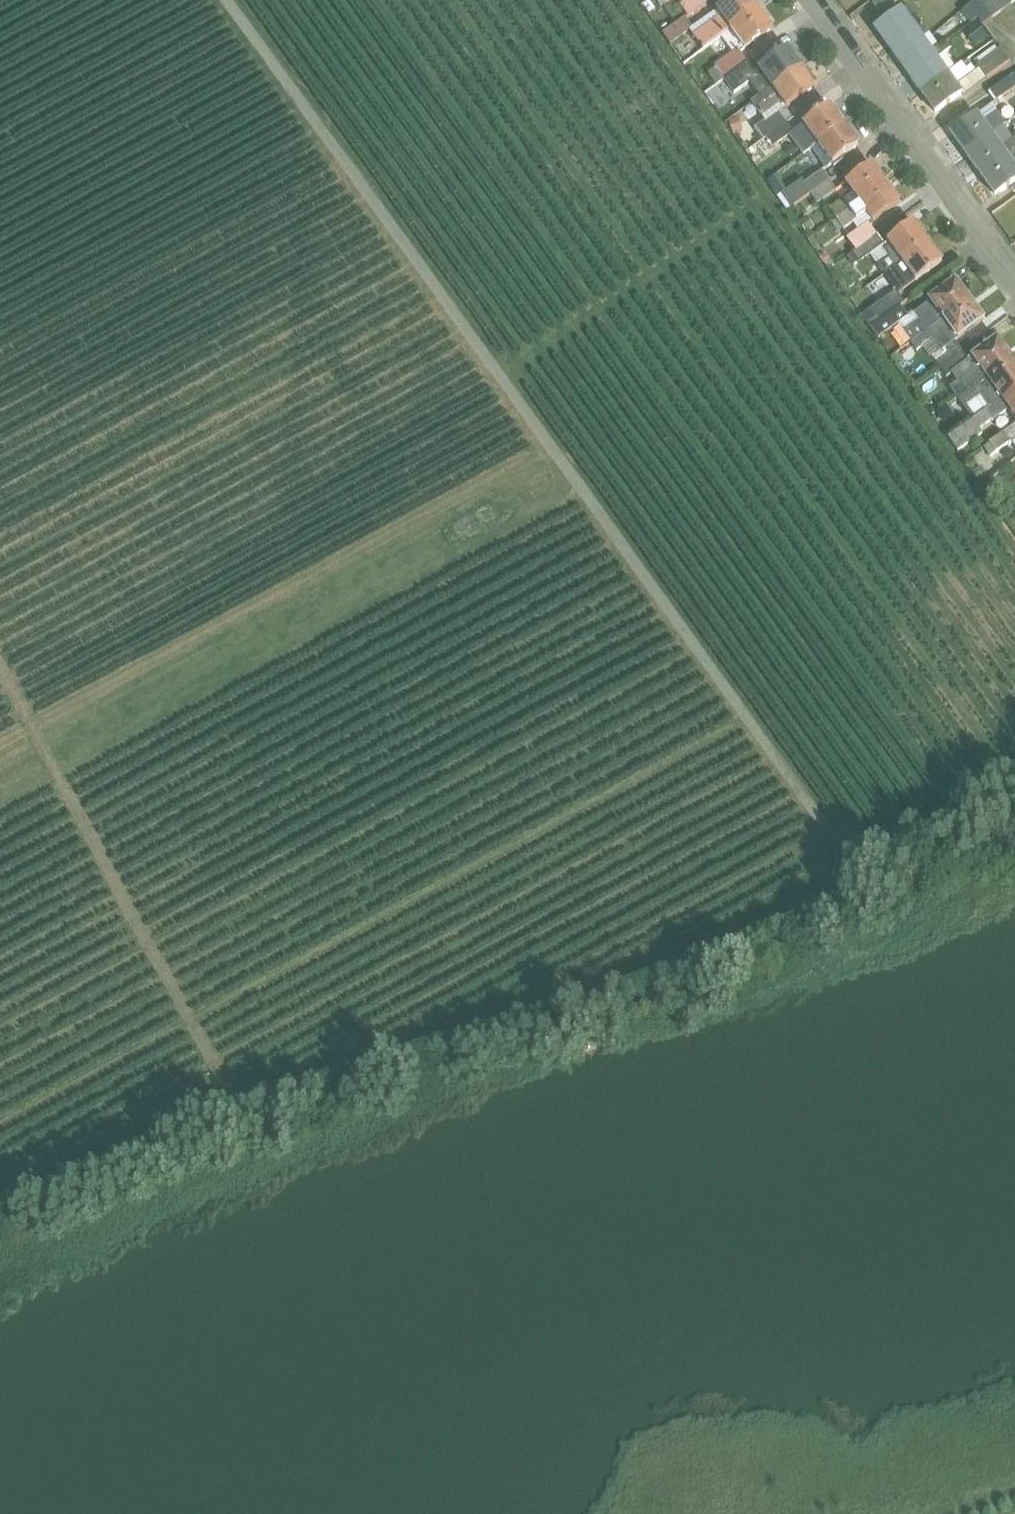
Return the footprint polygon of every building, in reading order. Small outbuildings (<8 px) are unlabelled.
[(762,8),(757,0),(730,0),(693,28),(685,16),(663,32),(671,44),(691,30),(694,35),(693,35),(704,50),(722,36),(762,8)] [(680,4),(687,15),(708,0),(685,0),(680,4)] [(874,4),(880,13),(898,0),(879,0),(874,4)] [(980,0),(976,0),(963,11),(972,22),(977,18),(984,24),(993,17),(980,0)] [(993,17),(1014,1),(1014,0),(980,0),(993,17)] [(888,48),(923,23),(909,4),(873,27),(888,48)] [(762,8),(722,36),(734,52),(716,64),(718,68),(716,68),(708,73),(717,84),(724,78),(747,61),(741,52),(776,27),(762,8)] [(977,20),(965,30),(976,45),(989,36),(977,20)] [(923,23),(888,48),(904,71),(939,46),(923,23)] [(939,46),(904,71),(921,94),(957,68),(946,53),(952,48),(946,40),(939,46)] [(957,68),(921,94),(935,114),(1011,61),(999,44),(976,60),(978,64),(978,65),(980,68),(976,71),(969,59),(957,68)] [(747,61),(724,78),(735,94),(751,82),(761,97),(804,66),(790,46),(755,71),(749,63),(747,61)] [(804,66),(761,97),(753,103),(761,115),(765,121),(755,127),(763,139),(788,122),(782,112),(818,86),(804,66)] [(990,90),(998,100),(1014,87),(1014,73),(990,90)] [(727,135),(744,125),(741,120),(751,114),(743,101),(717,117),(727,135)] [(788,122),(763,139),(770,149),(781,141),(785,147),(802,136),(812,149),(847,124),(831,103),(816,115),(814,112),(801,121),(803,124),(794,131),(788,122)] [(964,153),(1005,123),(1007,122),(993,103),(950,133),(964,153)] [(964,153),(982,177),(1014,154),(1014,136),(1005,123),(964,153)] [(847,124),(812,149),(826,168),(833,164),(835,167),(847,158),(845,156),(861,144),(847,124)] [(982,177),(996,196),(1014,183),(1014,154),(982,177)] [(836,218),(888,182),(874,162),(846,183),(853,192),(829,209),(836,218)] [(811,193),(830,180),(823,170),(806,182),(803,178),(788,189),(777,174),(769,180),(778,194),(777,195),(788,209),(791,207),(811,193)] [(830,180),(811,193),(818,203),(837,190),(830,180)] [(857,250),(878,235),(870,224),(874,221),(875,222),(902,202),(888,182),(836,218),(832,222),(838,231),(843,228),(849,236),(847,238),(857,250)] [(878,235),(857,250),(848,256),(854,265),(870,254),(885,274),(930,241),(915,221),(900,232),(898,230),(886,239),(888,241),(884,244),(878,235)] [(930,241),(885,274),(897,290),(863,316),(870,327),(902,305),(906,302),(899,293),(945,261),(930,241)] [(902,305),(870,327),(879,339),(898,325),(912,343),(973,301),(957,278),(915,313),(913,312),(909,315),(902,305)] [(973,301),(912,343),(919,352),(928,345),(933,341),(940,351),(935,355),(932,357),(940,368),(963,352),(956,343),(987,320),(973,301)] [(986,378),(1014,358),(999,337),(972,357),(980,369),(986,378)] [(933,341),(928,345),(935,355),(940,351),(933,341)] [(963,352),(940,368),(948,378),(970,361),(963,352)] [(1014,391),(1014,360),(1014,358),(986,378),(958,399),(964,408),(983,394),(988,402),(982,406),(986,412),(1014,391)] [(973,420),(949,437),(959,452),(984,434),(981,430),(1009,410),(1014,419),(1014,391),(986,412),(973,420)] [(973,420),(986,412),(982,406),(988,402),(983,394),(964,408),(973,420)] [(984,447),(992,458),(1012,443),(1014,447),(1014,426),(984,447)]
